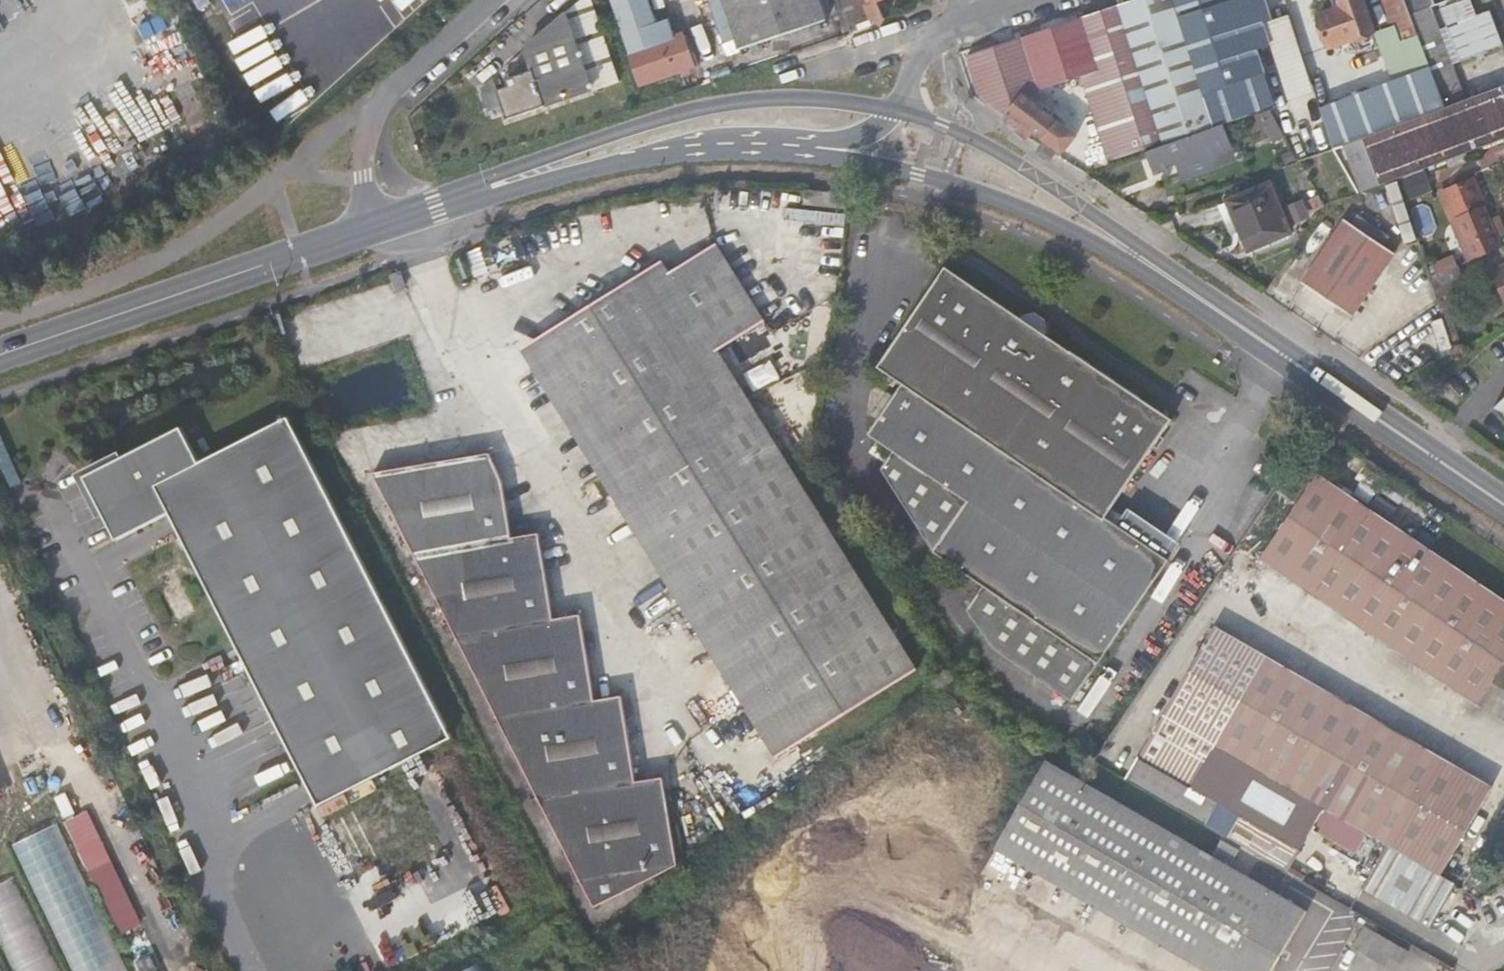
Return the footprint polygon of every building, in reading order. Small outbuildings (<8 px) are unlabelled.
[(622,82),(596,0),(586,0),(527,47),(535,70),(507,78),(509,87),(498,90),(507,117),(622,82)] [(631,55),(675,40),(668,21),(658,24),(650,0),(613,0),(631,55)] [(740,55),(826,26),(817,0),(722,0),(740,55)] [(852,36),(887,22),(879,3),(886,0),(840,0),(852,36)] [(989,110),(1030,141),(1035,136),(1065,157),(1078,140),(1026,101),(1034,89),(1037,95),(1081,80),(1109,160),(1276,105),(1257,50),(1271,45),(1263,22),(1271,20),(1264,0),(1144,0),(966,61),(971,75),(975,75),(985,101),(991,107),(989,110)] [(1364,0),(1348,0),(1339,3),(1340,7),(1319,16),(1331,50),(1375,34),(1364,0)] [(1404,0),(1398,0),(1389,4),(1387,0),(1382,0),(1392,27),(1395,26),(1401,42),(1418,36),(1410,16),(1404,0)] [(1433,7),(1430,0),(1404,0),(1410,16),(1429,9),(1433,7)] [(1438,31),(1429,9),(1410,16),(1418,36),(1431,71),(1447,109),(1450,108),(1466,102),(1451,66),(1438,31)] [(1488,12),(1448,27),(1461,61),(1502,46),(1488,12)] [(1316,89),(1291,17),(1268,25),(1292,97),(1316,89)] [(1448,27),(1438,31),(1451,66),(1461,61),(1448,27)] [(642,85),(696,67),(686,37),(675,40),(631,55),(642,85)] [(1447,109),(1431,71),(1324,111),(1337,151),(1364,141),(1447,109)] [(1502,88),(1466,102),(1450,108),(1470,154),(1503,141),(1503,95),(1502,88)] [(1316,89),(1292,97),(1297,111),(1321,104),(1316,89)] [(1470,154),(1450,108),(1447,109),(1364,141),(1368,153),(1351,160),(1360,185),(1379,178),(1382,188),(1400,181),(1429,170),(1461,157),(1470,154)] [(1268,129),(1278,123),(1270,110),(1260,113),(1268,129)] [(1224,126),(1148,151),(1157,172),(1180,164),(1190,161),(1196,177),(1220,169),(1215,158),(1234,151),(1224,126)] [(1238,163),(1234,151),(1215,158),(1220,169),(1238,163)] [(1500,249),(1495,239),(1503,234),(1503,233),(1497,218),(1487,222),(1483,209),(1481,210),(1461,157),(1429,170),(1439,196),(1441,195),(1453,224),(1460,221),(1477,259),(1500,249)] [(1190,161),(1180,164),(1187,181),(1196,177),(1190,161)] [(1267,188),(1213,207),(1225,240),(1235,236),(1241,255),(1285,239),(1267,188)] [(846,212),(847,197),(805,194),(804,209),(846,212)] [(1304,197),(1286,205),(1295,224),(1313,215),(1304,197)] [(1353,218),(1306,284),(1356,319),(1403,252),(1353,218)] [(1470,262),(1477,259),(1460,221),(1453,224),(1470,262)] [(664,262),(566,323),(582,349),(562,362),(595,415),(616,401),(646,451),(626,464),(659,516),(680,502),(711,553),(691,567),(724,619),(745,605),(775,654),(754,667),(786,718),(807,705),(823,730),(919,669),(813,500),(777,443),(721,352),(765,324),(717,246),(671,273),(664,262)] [(1454,254),(1434,265),(1439,275),(1459,265),(1454,254)] [(951,267),(881,370),(905,387),(871,437),(896,455),(883,471),(931,549),(935,556),(987,593),(971,616),(993,655),(1073,709),(1170,568),(1107,524),(1177,422),(1051,336),(1053,333),(1051,320),(1042,322),(1041,313),(1028,316),(1026,320),(951,267)] [(1464,282),(1459,268),(1431,280),(1436,295),(1464,282)] [(397,275),(406,290),(408,290),(401,274),(397,275)] [(397,294),(406,290),(397,275),(391,277),(397,294)] [(582,349),(566,323),(545,335),(562,362),(582,349)] [(754,395),(761,410),(790,398),(783,383),(754,395)] [(616,401),(595,415),(626,464),(646,451),(616,401)] [(1494,412),(1503,423),(1503,402),(1494,412)] [(184,431),(86,481),(119,544),(171,518),(318,807),(451,740),(292,421),(202,467),(184,431)] [(601,911),(684,867),(668,780),(641,785),(625,698),(598,703),(583,617),(556,622),(541,537),(514,542),(504,486),(490,457),(376,478),(601,911)] [(1285,503),(1297,512),(1262,566),(1279,577),(1480,711),(1503,675),(1503,607),(1427,555),(1306,473),(1285,503)] [(680,502),(659,516),(691,567),(711,553),(680,502)] [(724,619),(754,667),(775,654),(745,605),(724,619)] [(1156,737),(1317,831),(1329,810),(1446,877),(1497,792),(1367,716),(1217,630),(1156,737)] [(802,743),(823,730),(807,705),(786,718),(802,743)] [(1130,781),(1291,875),(1317,831),(1156,737),(1130,781)] [(1198,965),(1246,877),(1050,765),(1001,853),(1198,965)] [(141,924),(93,807),(69,817),(117,934),(141,924)] [(77,970),(129,970),(69,819),(24,837),(77,970)] [(22,874),(0,883),(0,970),(63,970),(22,874)] [(447,914),(380,943),(392,970),(459,941),(447,914)] [(1369,930),(1358,950),(1379,963),(1382,958),(1395,965),(1400,955),(1411,961),(1413,956),(1369,930)]
